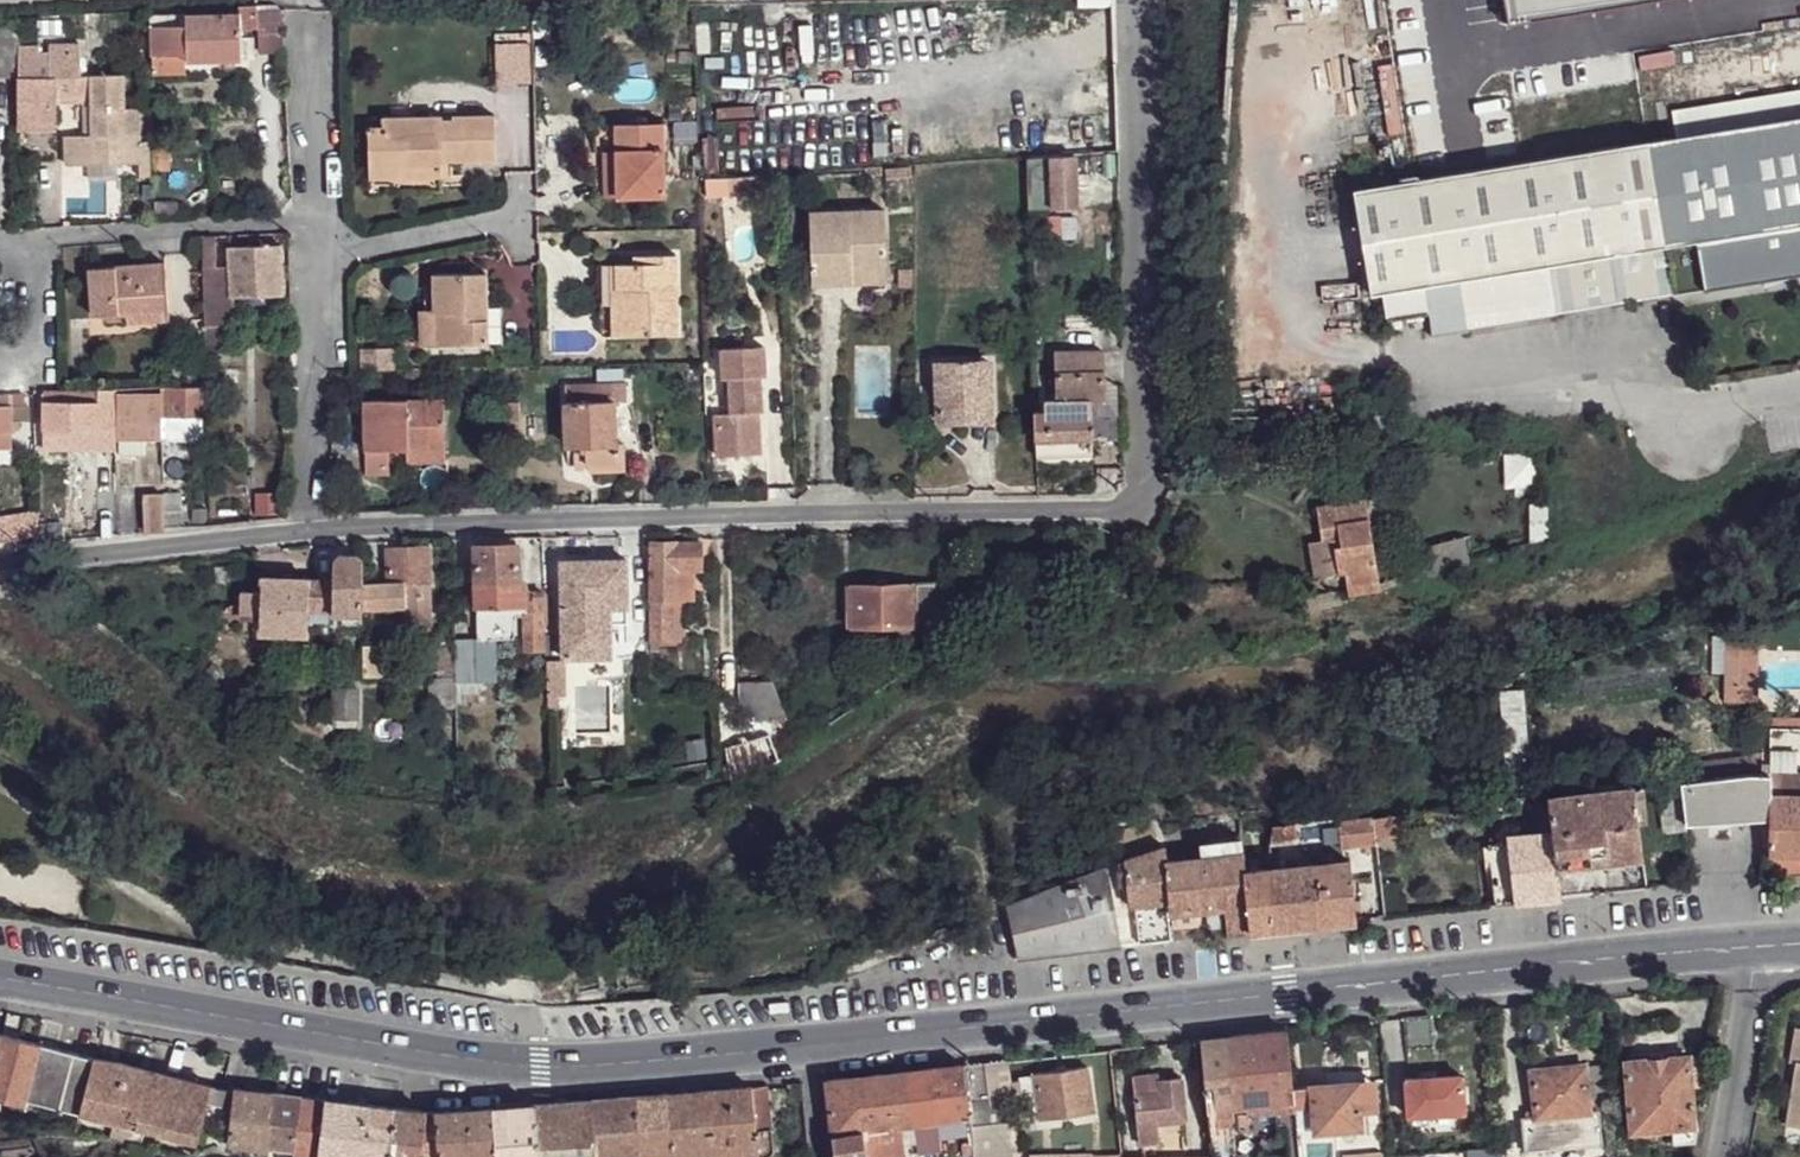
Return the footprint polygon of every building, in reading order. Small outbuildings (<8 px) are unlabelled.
[(1509,22),(1647,0),(1506,0),(1509,22)] [(240,13),(240,29),(257,29),(256,11),(255,5),(239,6),(240,13)] [(257,29),(259,52),(283,51),(280,9),(256,11),(257,29)] [(151,15),(152,55),(184,54),(241,53),(240,29),(240,13),(151,15)] [(18,74),(18,43),(17,28),(0,28),(0,75),(18,74)] [(18,74),(19,127),(56,127),(56,104),(56,97),(88,96),(89,103),(91,135),(63,137),(65,165),(85,164),(105,163),(123,163),(139,162),(140,176),(151,176),(150,141),(142,142),(140,108),(126,109),(125,74),(81,76),(80,43),(49,44),(49,50),(39,50),(39,42),(18,43),(18,74)] [(532,44),(498,45),(499,83),(532,82),(532,44)] [(152,55),(152,75),(186,74),(184,54),(152,55)] [(56,97),(56,104),(89,103),(88,96),(56,97)] [(370,178),(370,191),(443,190),(442,159),(496,159),(495,116),(453,117),(453,120),(442,120),(442,117),(383,118),(383,127),(368,128),(369,161),(387,160),(388,178),(370,178)] [(1557,315),(1556,312),(1733,284),(1724,234),(1799,222),(1799,116),(1354,189),(1371,295),(1384,292),(1425,286),(1430,314),(1434,338),(1527,323),(1526,320),(1557,315)] [(615,166),(617,196),(665,194),(663,124),(614,125),(593,125),(594,152),(584,153),(584,160),(584,167),(593,166),(615,166)] [(152,147),(153,164),(168,164),(168,146),(152,147)] [(387,160),(369,161),(370,178),(388,178),(387,160)] [(1052,163),(1053,185),(1077,183),(1076,160),(1052,163)] [(123,163),(105,163),(106,178),(123,178),(123,163)] [(595,197),(617,196),(615,166),(593,166),(595,197)] [(885,168),(886,179),(911,176),(911,167),(885,168)] [(813,216),(815,288),(890,286),(888,214),(813,216)] [(1724,234),(1733,284),(1799,273),(1799,222),(1724,234)] [(202,236),(204,286),(224,286),(224,266),(215,267),(216,236),(202,236)] [(231,286),(232,297),(283,295),(280,245),(267,245),(267,239),(252,239),(252,246),(230,246),(231,286)] [(611,263),(612,335),(678,334),(676,254),(645,254),(645,263),(633,263),(622,263),(611,263)] [(633,255),(633,263),(645,263),(645,254),(633,255)] [(90,267),(92,316),(127,313),(167,311),(164,263),(90,267)] [(435,309),(436,344),(487,343),(486,273),(434,274),(435,309)] [(204,286),(206,319),(233,318),(232,297),(231,286),(224,286),(204,286)] [(1425,286),(1384,292),(1389,322),(1430,314),(1425,286)] [(420,345),(436,344),(435,309),(420,310),(420,345)] [(127,313),(127,323),(167,321),(167,311),(127,313)] [(732,413),(716,414),(717,456),(760,454),(758,412),(762,412),(761,377),(766,376),(765,347),(723,349),(725,394),(731,393),(732,413)] [(1035,411),(1037,458),(1093,456),(1092,441),(1091,400),(1105,399),(1104,380),(1103,351),(1055,351),(1057,399),(1045,399),(1045,411),(1035,411)] [(937,364),(938,420),(965,420),(965,410),(991,409),(989,362),(937,364)] [(1091,400),(1092,441),(1105,432),(1105,417),(1118,417),(1117,386),(1104,380),(1105,399),(1091,400)] [(565,384),(567,446),(582,446),(582,451),(574,451),(574,467),(590,467),(589,473),(624,471),(623,443),(615,443),(612,383),(565,384)] [(160,387),(161,416),(203,416),(204,416),(204,387),(160,387)] [(43,390),(43,428),(99,429),(117,430),(116,395),(116,391),(43,390)] [(12,449),(12,431),(11,418),(27,418),(27,405),(25,405),(24,394),(0,395),(0,449),(12,449)] [(117,430),(117,439),(119,439),(143,439),(158,439),(158,394),(116,395),(117,430)] [(364,401),(364,451),(408,450),(445,449),(444,400),(364,401)] [(499,402),(499,439),(519,439),(519,402),(499,402)] [(965,410),(965,420),(992,419),(991,409),(965,410)] [(203,440),(203,416),(161,416),(162,439),(203,440)] [(43,428),(43,448),(98,449),(99,429),(43,428)] [(119,439),(119,455),(143,455),(143,439),(119,439)] [(408,450),(408,464),(445,463),(445,449),(408,450)] [(143,494),(145,533),(164,532),(164,528),(164,495),(164,493),(143,494)] [(164,495),(164,528),(182,527),(181,494),(164,495)] [(1346,573),(1347,587),(1379,582),(1365,499),(1316,506),(1322,543),(1333,541),(1341,540),(1342,546),(1334,547),(1338,575),(1346,573)] [(1529,505),(1531,541),(1549,540),(1548,506),(1529,505)] [(63,522),(39,523),(39,542),(64,539),(63,522)] [(526,536),(526,549),(543,548),(542,535),(526,536)] [(1429,545),(1435,570),(1469,561),(1463,536),(1429,545)] [(650,543),(651,644),(674,644),(673,623),(678,623),(678,601),(677,571),(695,570),(701,570),(700,543),(650,543)] [(474,546),(475,608),(477,608),(515,608),(522,607),(520,581),(519,544),(474,546)] [(404,608),(405,626),(432,624),(430,545),(386,547),(388,581),(389,609),(404,608)] [(1398,552),(1404,577),(1435,570),(1429,545),(1398,552)] [(310,580),(310,614),(334,614),(363,614),(363,559),(357,553),(341,553),(334,559),(334,570),(334,580),(310,580)] [(626,623),(625,559),(560,561),(561,657),(594,657),(594,624),(608,623),(626,623)] [(677,571),(678,601),(696,601),(695,570),(677,571)] [(310,614),(310,580),(263,579),(263,594),(244,594),(243,620),(262,620),(262,635),(310,635),(310,627),(310,614)] [(366,610),(389,609),(388,581),(364,583),(366,610)] [(528,581),(520,581),(522,607),(525,607),(528,607),(528,591),(528,581)] [(1347,587),(1349,596),(1380,591),(1379,582),(1347,587)] [(848,585),(849,627),(892,626),(927,625),(941,625),(940,583),(848,585)] [(525,607),(525,651),(545,651),(544,590),(528,591),(528,607),(525,607)] [(477,608),(477,637),(513,635),(515,628),(515,608),(477,608)] [(334,614),(310,614),(310,627),(334,627),(334,626),(334,614)] [(334,614),(334,626),(363,626),(363,614),(334,614)] [(608,623),(594,624),(594,657),(609,656),(608,623)] [(892,626),(892,637),(927,635),(927,625),(892,626)] [(1724,627),(1724,703),(1757,703),(1757,627),(1724,627)] [(457,678),(457,683),(478,681),(497,681),(496,639),(455,640),(456,646),(456,671),(457,678)] [(363,646),(363,677),(383,678),(382,646),(363,646)] [(436,648),(438,671),(456,671),(456,646),(436,648)] [(742,657),(743,667),(752,667),(751,657),(742,657)] [(428,678),(429,692),(457,692),(457,683),(457,678),(428,678)] [(478,681),(457,683),(457,692),(458,710),(479,710),(478,681)] [(741,682),(742,716),(786,713),(772,681),(741,682)] [(1499,690),(1508,789),(1529,787),(1521,688),(1499,690)] [(336,689),(335,718),(358,719),(358,689),(336,689)] [(611,702),(612,721),(634,721),(633,701),(611,702)] [(1686,824),(1768,819),(1767,878),(1799,875),(1799,729),(1768,730),(1770,764),(1762,763),(1762,774),(1748,775),(1681,782),(1683,797),(1686,824)] [(724,747),(733,794),(778,763),(766,734),(724,747)] [(1597,784),(1598,792),(1616,790),(1615,781),(1597,784)] [(1653,784),(1654,800),(1661,799),(1683,797),(1681,782),(1653,784)] [(1582,794),(1590,863),(1607,861),(1642,857),(1633,788),(1616,790),(1598,792),(1582,794)] [(1547,798),(1548,801),(1557,867),(1558,867),(1590,863),(1582,794),(1547,798)] [(1661,799),(1666,833),(1687,831),(1686,824),(1683,797),(1661,799)] [(1489,856),(1495,905),(1514,903),(1561,898),(1558,867),(1557,867),(1548,801),(1529,804),(1532,832),(1506,835),(1487,837),(1488,843),(1489,856)] [(1373,818),(1375,839),(1398,836),(1396,815),(1373,818)] [(1338,822),(1340,847),(1376,842),(1375,839),(1373,818),(1338,822)] [(1272,832),(1271,840),(1297,837),(1295,824),(1272,827),(1272,832)] [(1201,843),(1202,858),(1244,853),(1241,838),(1201,843)] [(1127,886),(1129,907),(1135,906),(1139,944),(1170,940),(1166,903),(1169,902),(1170,902),(1165,862),(1163,848),(1118,863),(1118,870),(1125,869),(1127,886)] [(1307,854),(1308,865),(1324,864),(1323,852),(1307,854)] [(1169,902),(1170,914),(1193,911),(1206,910),(1208,929),(1226,927),(1227,934),(1249,932),(1244,872),(1245,872),(1244,853),(1202,858),(1165,862),(1170,902),(1169,902)] [(1271,869),(1273,929),(1357,921),(1350,861),(1324,864),(1308,865),(1271,869)] [(1006,906),(1017,959),(1121,947),(1108,867),(1006,906)] [(1120,887),(1127,886),(1125,869),(1118,870),(1120,887)] [(1244,872),(1249,932),(1273,929),(1271,869),(1245,872),(1244,872)] [(1195,926),(1193,911),(1170,914),(1173,928),(1195,926)] [(1405,1017),(1408,1051),(1434,1048),(1431,1015),(1405,1017)] [(1786,1125),(1799,1128),(1799,1027),(1795,1027),(1790,1061),(1796,1062),(1786,1125)] [(1200,1040),(1207,1111),(1231,1109),(1237,1109),(1294,1103),(1292,1087),(1287,1031),(1200,1040)] [(0,1039),(0,1101),(26,1108),(27,1102),(80,1116),(95,1060),(1,1034),(0,1039)] [(1689,1056),(1694,1128),(1698,1127),(1710,1054),(1689,1056)] [(1626,1062),(1631,1133),(1672,1130),(1673,1145),(1692,1143),(1694,1130),(1694,1128),(1689,1056),(1626,1062)] [(95,1060),(80,1116),(113,1124),(135,1129),(151,1072),(95,1060)] [(974,1156),(1019,1156),(1014,1120),(1008,1060),(964,1066),(970,1117),(973,1146),(974,1156)] [(1585,1064),(1587,1082),(1595,1081),(1604,1080),(1602,1063),(1585,1064)] [(1523,1119),(1525,1152),(1602,1145),(1598,1112),(1590,1113),(1587,1082),(1585,1064),(1531,1069),(1535,1118),(1523,1119)] [(885,1155),(881,1130),(913,1125),(940,1121),(970,1117),(964,1066),(826,1081),(831,1135),(834,1156),(876,1156),(885,1155)] [(1019,1078),(1025,1114),(1040,1112),(1041,1119),(1094,1112),(1087,1068),(1035,1074),(1035,1075),(1019,1078)] [(1400,1074),(1402,1117),(1465,1113),(1462,1071),(1400,1074)] [(151,1072),(135,1129),(196,1146),(208,1104),(223,1108),(227,1091),(151,1072)] [(1133,1076),(1140,1146),(1159,1145),(1157,1126),(1187,1123),(1182,1078),(1159,1080),(1149,1080),(1148,1074),(1133,1076)] [(1360,1101),(1361,1112),(1379,1111),(1376,1080),(1359,1082),(1360,1101)] [(1587,1082),(1589,1095),(1596,1094),(1595,1081),(1587,1082)] [(1312,1101),(1314,1133),(1363,1130),(1361,1112),(1360,1101),(1354,1102),(1352,1082),(1311,1085),(1292,1087),(1294,1103),(1312,1101)] [(703,1156),(723,1156),(737,1156),(759,1156),(756,1130),(771,1129),(767,1086),(752,1087),(695,1092),(703,1156)] [(233,1090),(228,1146),(269,1153),(269,1149),(276,1095),(233,1090)] [(695,1092),(668,1094),(673,1156),(703,1156),(695,1092)] [(668,1094),(591,1100),(596,1156),(673,1156),(668,1094)] [(276,1095),(269,1149),(296,1152),(302,1098),(276,1095)] [(396,1109),(302,1098),(296,1152),(295,1156),(389,1156),(396,1109)] [(536,1156),(596,1156),(591,1100),(554,1103),(533,1105),(536,1156)] [(1237,1109),(1239,1133),(1296,1127),(1294,1103),(1237,1109)] [(533,1105),(494,1108),(497,1156),(536,1156),(533,1105)] [(438,1156),(497,1156),(494,1108),(435,1113),(438,1156)] [(389,1156),(438,1156),(435,1113),(396,1109),(389,1156)] [(1207,1111),(1209,1129),(1232,1127),(1231,1109),(1207,1111)] [(913,1125),(916,1143),(942,1139),(940,1121),(913,1125)] [(124,1143),(132,1142),(135,1129),(113,1124),(110,1139),(124,1143)] [(962,1134),(964,1147),(973,1146),(971,1133),(962,1134)]
